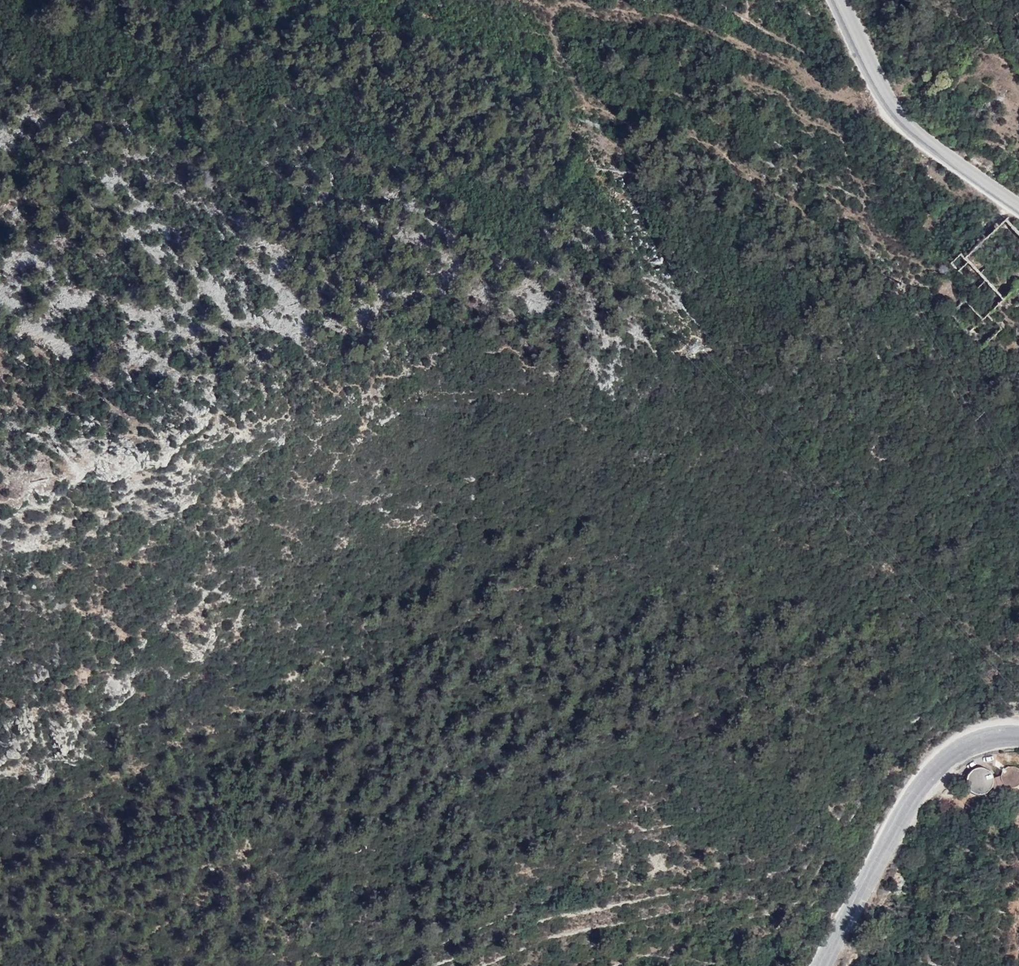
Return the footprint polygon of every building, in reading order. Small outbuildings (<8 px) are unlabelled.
[(962,269),(970,261),(965,255),(957,264),(962,269)] [(981,794),(982,800),(988,805),(994,806),(1000,805),(1003,803),(1006,799),(1007,792),(1006,788),(1003,784),(999,781),(993,780),(989,781),(985,784),(982,788),(981,794)]
